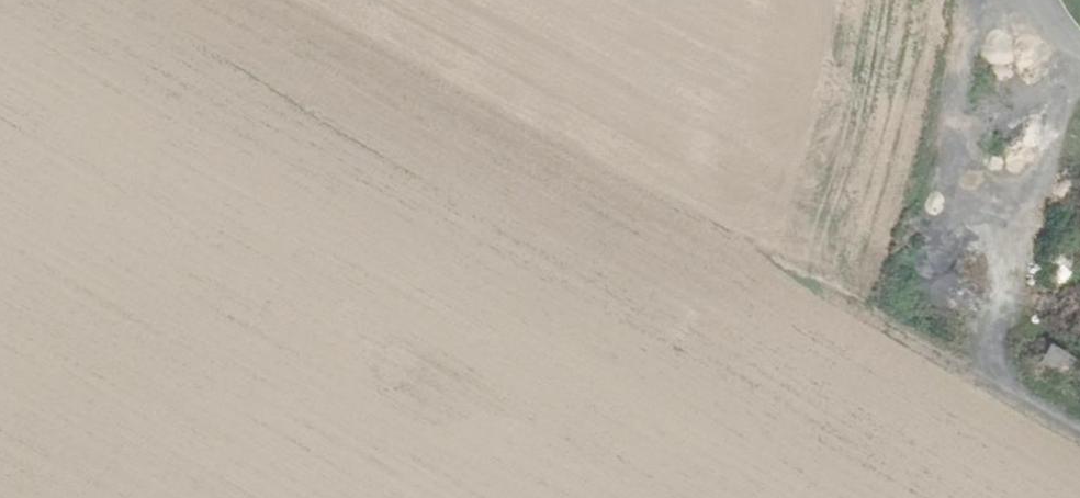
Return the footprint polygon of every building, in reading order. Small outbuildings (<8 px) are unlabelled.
[(1050,344),(1041,364),(1068,378),(1078,358),(1050,344)]
